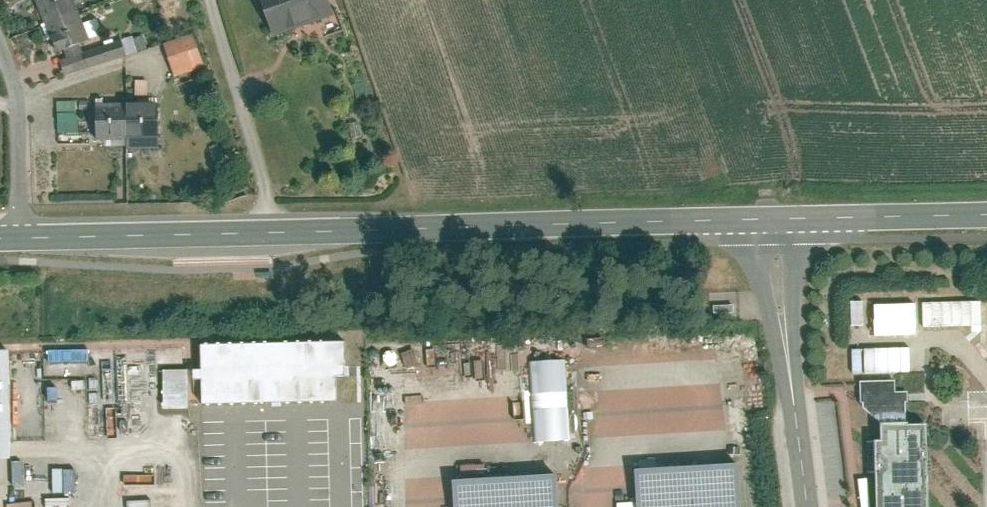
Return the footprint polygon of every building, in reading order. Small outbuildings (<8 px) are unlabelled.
[(52,66),(115,43),(107,21),(79,31),(67,0),(28,0),(52,66)] [(270,43),(333,22),(326,0),(256,0),(270,43)] [(170,41),(181,75),(211,66),(201,32),(170,41)] [(95,102),(94,141),(127,141),(128,103),(95,102)] [(160,103),(128,103),(127,141),(127,147),(159,148),(160,103)] [(870,323),(870,299),(858,300),(858,323),(870,323)] [(926,333),(924,301),(877,303),(879,335),(926,333)] [(204,341),(204,401),(348,400),(348,375),(357,375),(357,340),(204,341)] [(0,349),(0,457),(24,456),(21,349),(0,349)] [(532,360),(535,440),(573,439),(569,358),(532,360)] [(876,506),(933,506),(932,424),(875,425),(876,506)] [(645,506),(744,506),(740,464),(642,472),(645,506)] [(463,506),(568,506),(566,475),(461,481),(463,506)]
